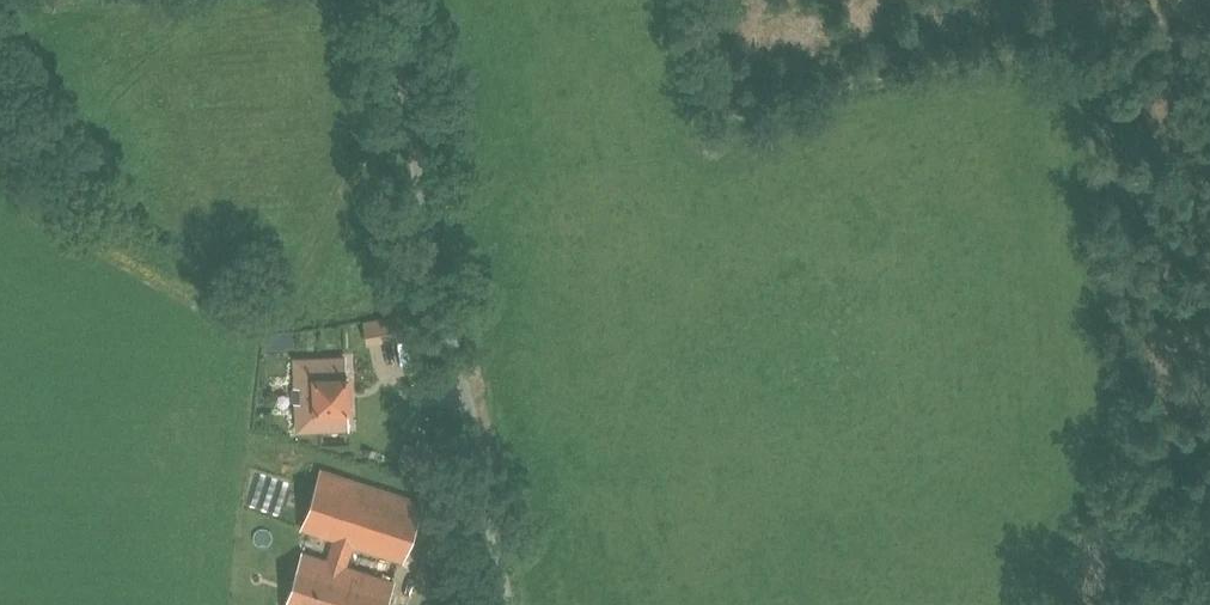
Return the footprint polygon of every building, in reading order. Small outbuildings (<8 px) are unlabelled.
[(381,336),(378,319),(364,321),(367,339),(381,336)] [(347,397),(346,386),(345,357),(315,359),(296,359),(297,386),(302,386),(303,401),(298,402),(298,405),(299,428),(348,426),(347,397)] [(285,604),(388,604),(396,581),(346,565),(354,542),(403,558),(421,503),(324,471),(305,527),(336,537),(330,554),(328,560),(314,555),(303,551),(292,585),(285,604)]
